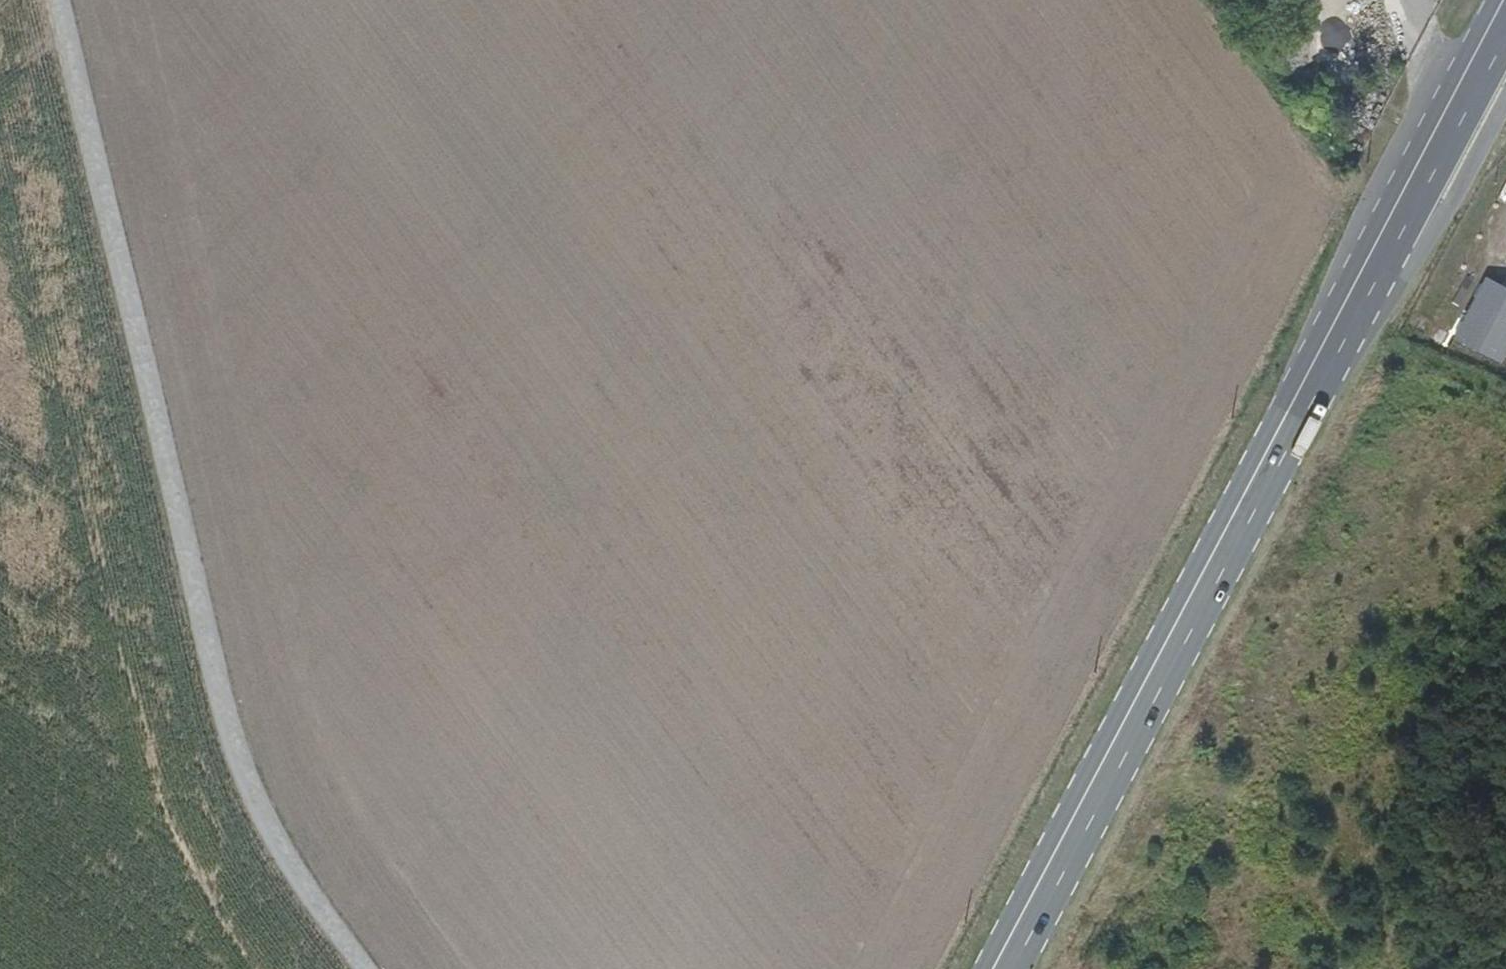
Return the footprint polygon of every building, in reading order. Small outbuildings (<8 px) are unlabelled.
[(1505,351),(1505,286),(1487,276),(1455,338),(1501,362),(1505,351)]
